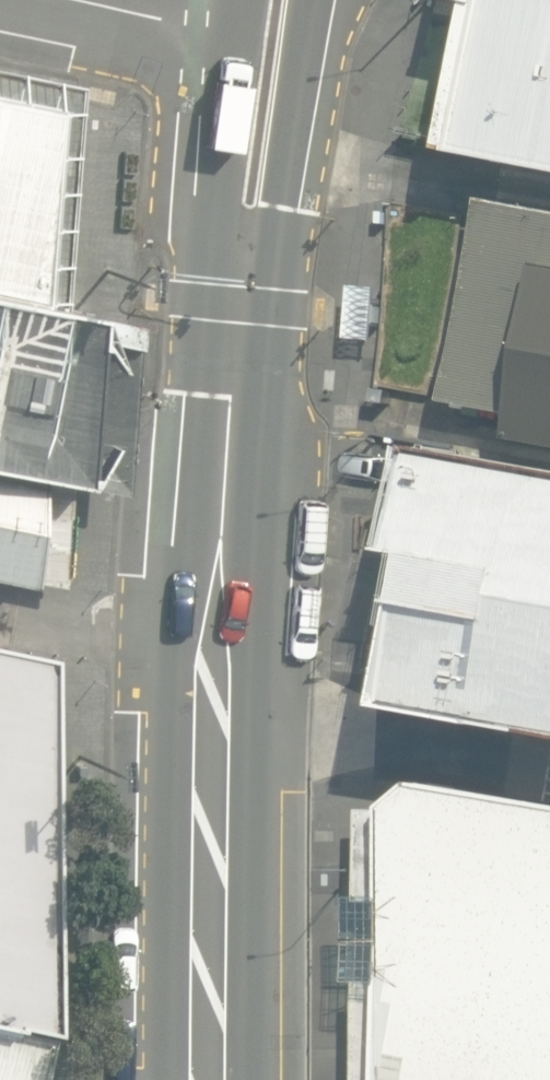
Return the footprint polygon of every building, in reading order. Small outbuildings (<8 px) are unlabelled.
[(440,146),(549,168),(549,0),(466,0),(440,146)] [(33,302),(64,86),(0,72),(0,295),(33,302)] [(485,204),(442,423),(549,444),(549,217),(485,204)] [(0,295),(0,463),(33,472),(73,483),(68,311),(33,302),(0,295)] [(0,463),(0,573),(28,579),(33,472),(0,463)] [(426,466),(406,578),(434,583),(400,726),(549,753),(549,489),(426,466)] [(46,653),(0,644),(0,1021),(45,1032),(46,653)] [(420,802),(383,828),(387,1079),(549,1079),(549,827),(420,802)] [(45,1032),(0,1021),(0,1079),(35,1079),(45,1032)]
